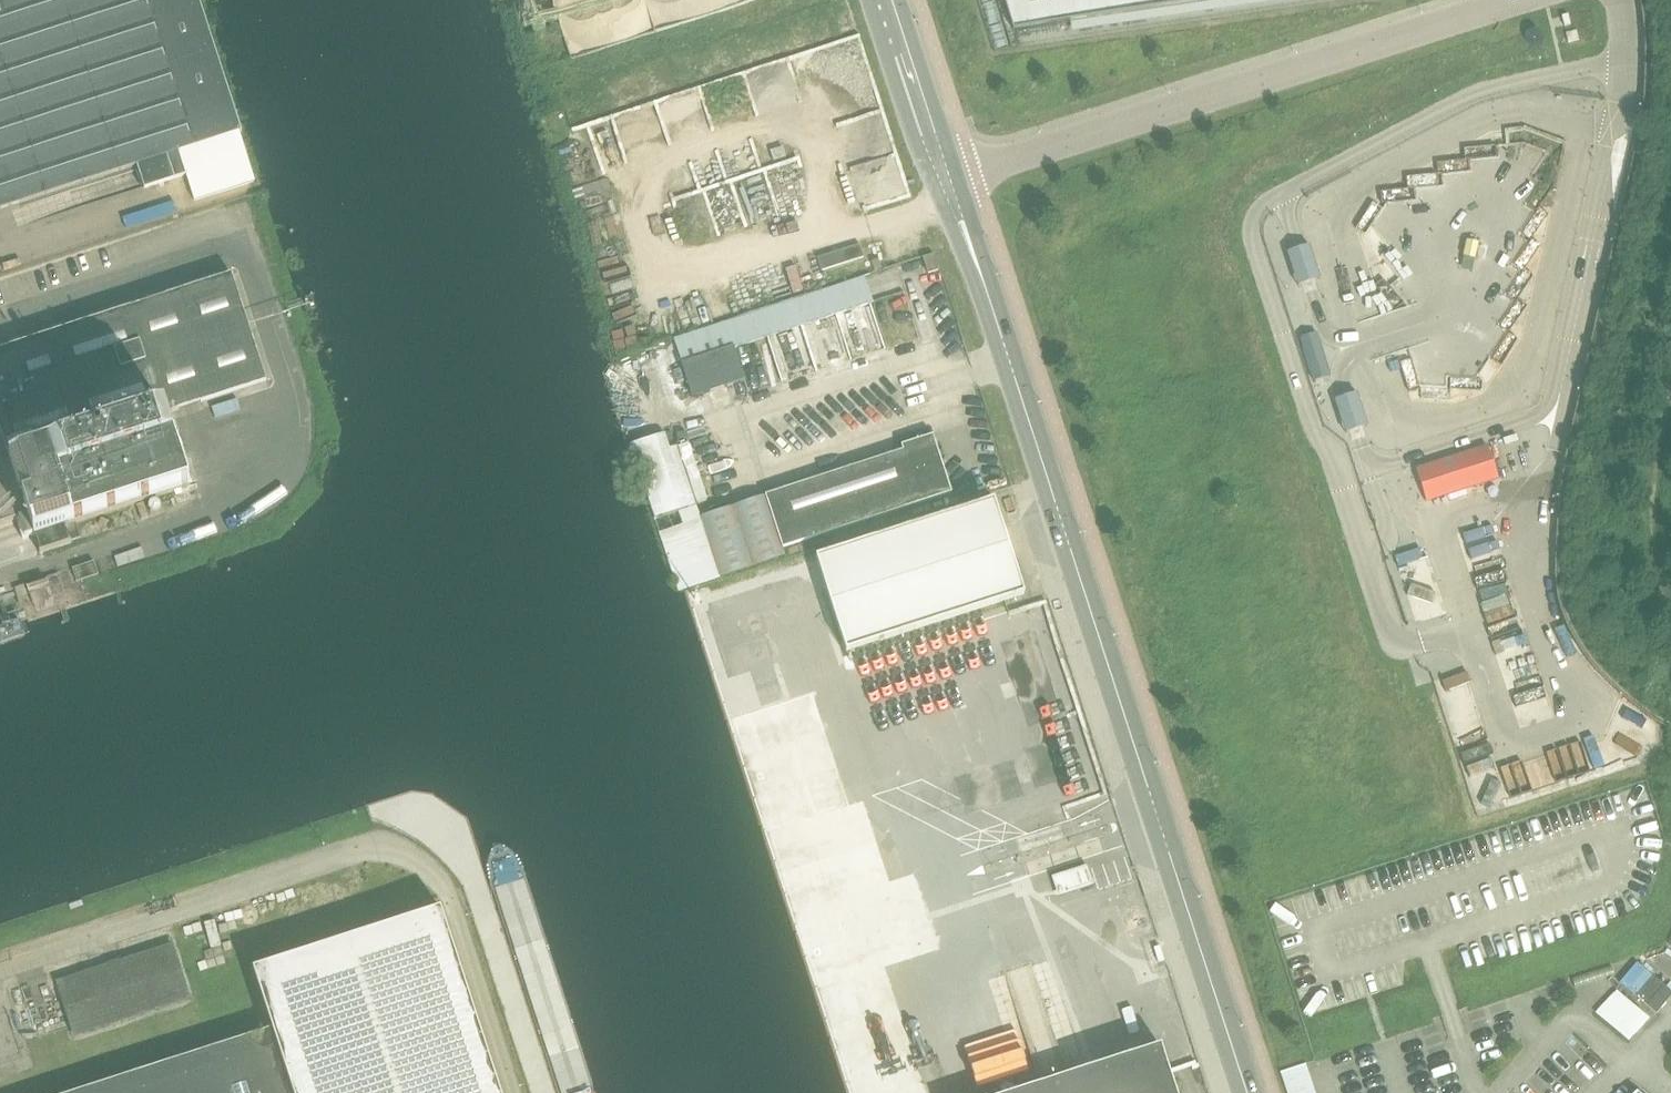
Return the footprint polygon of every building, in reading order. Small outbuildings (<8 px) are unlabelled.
[(137,164),(138,168),(144,187),(144,188),(175,178),(167,154),(194,146),(240,131),(242,130),(200,0),(0,0),(0,209),(137,164)] [(1012,30),(1215,0),(1003,0),(1012,30)] [(928,273),(935,271),(939,270),(934,254),(923,257),(928,273)] [(0,349),(0,523),(19,517),(27,515),(40,552),(82,539),(77,521),(188,485),(174,439),(165,411),(266,381),(231,274),(138,304),(30,339),(0,349)] [(951,492),(933,435),(901,445),(903,450),(765,495),(783,547),(951,492)] [(1500,479),(1489,445),(1415,469),(1426,503),(1500,479)] [(1024,594),(993,499),(815,557),(846,651),(1024,594)] [(809,822),(830,902),(882,888),(857,797),(819,807),(822,819),(809,822)] [(1032,827),(1039,850),(1062,843),(1055,820),(1032,827)] [(1061,893),(1090,883),(1085,869),(1056,878),(1061,893)] [(272,1028),(293,1092),(498,1092),(436,901),(250,961),(272,1028)] [(1010,918),(1012,930),(1030,927),(1029,916),(1010,918)] [(72,1092),(293,1092),(272,1028),(72,1092)] [(1069,1075),(1012,1092),(1175,1092),(1160,1045),(1069,1075)] [(1305,1063),(1281,1071),(1288,1092),(1314,1092),(1305,1063)]
